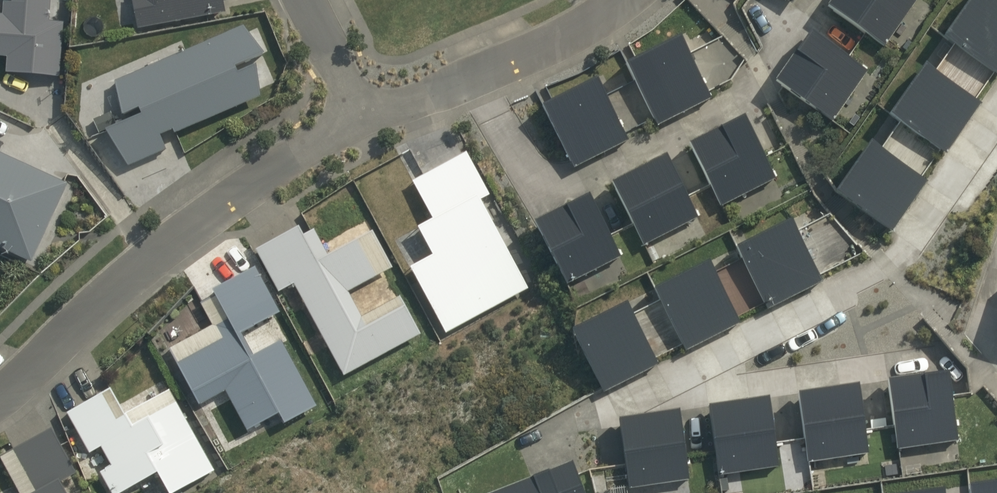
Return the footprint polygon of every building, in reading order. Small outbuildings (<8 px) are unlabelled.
[(49,21),(50,0),(10,0),(10,2),(2,1),(1,14),(0,14),(0,57),(6,57),(5,72),(59,77),(64,22),(49,21)] [(136,28),(226,13),(223,0),(131,0),(136,28)] [(916,0),(828,0),(825,6),(884,46),(916,0)] [(995,79),(996,76),(996,5),(990,0),(963,0),(936,39),(995,79)] [(140,113),(102,129),(127,166),(166,150),(159,135),(171,129),(173,134),(260,96),(254,63),(236,71),(234,66),(262,53),(243,25),(113,80),(119,115),(137,107),(140,113)] [(773,81),(831,121),(867,70),(809,29),(773,81)] [(621,63),(655,126),(710,96),(678,35),(621,63)] [(878,118),(936,158),(972,107),(914,67),(878,118)] [(573,168),(629,140),(595,76),(538,105),(573,168)] [(775,179),(741,114),(687,141),(721,207),(775,179)] [(827,192),(886,232),(922,181),(863,140),(827,192)] [(407,267),(445,333),(528,289),(479,200),(489,195),(466,152),(411,181),(431,218),(415,226),(431,254),(407,267)] [(68,184),(0,153),(0,248),(31,262),(68,184)] [(610,181),(643,245),(697,218),(665,153),(610,181)] [(532,220),(564,284),(621,255),(587,192),(532,220)] [(771,310),(826,283),(795,221),(740,248),(771,310)] [(302,235),(297,226),(254,249),(278,291),(293,283),(343,376),(420,335),(399,295),(361,315),(349,291),(392,268),(372,230),(326,254),(313,229),(302,235)] [(688,351),(743,324),(713,261),(657,289),(688,351)] [(284,423),(318,406),(281,340),(253,355),(240,333),(279,312),(255,266),(211,289),(214,296),(199,304),(212,325),(168,349),(197,405),(224,391),(246,431),(277,413),(284,423)] [(607,392),(661,365),(631,303),(576,331),(607,392)] [(961,441),(952,373),(892,380),(900,448),(961,441)] [(871,454),(862,385),(802,393),(811,462),(871,454)] [(214,471),(169,389),(123,413),(109,388),(67,412),(89,454),(99,447),(110,464),(98,472),(110,492),(120,492),(155,472),(167,492),(173,492),(214,471)] [(781,466),(773,397),(711,405),(720,473),(781,466)] [(692,480),(683,411),(621,419),(630,488),(692,480)] [(50,427),(0,456),(0,458),(19,492),(65,492),(59,482),(76,472),(50,427)] [(575,462),(498,492),(587,492),(575,462)] [(900,474),(898,464),(885,466),(887,476),(900,474)] [(973,482),(974,492),(996,492),(996,479),(973,482)]
